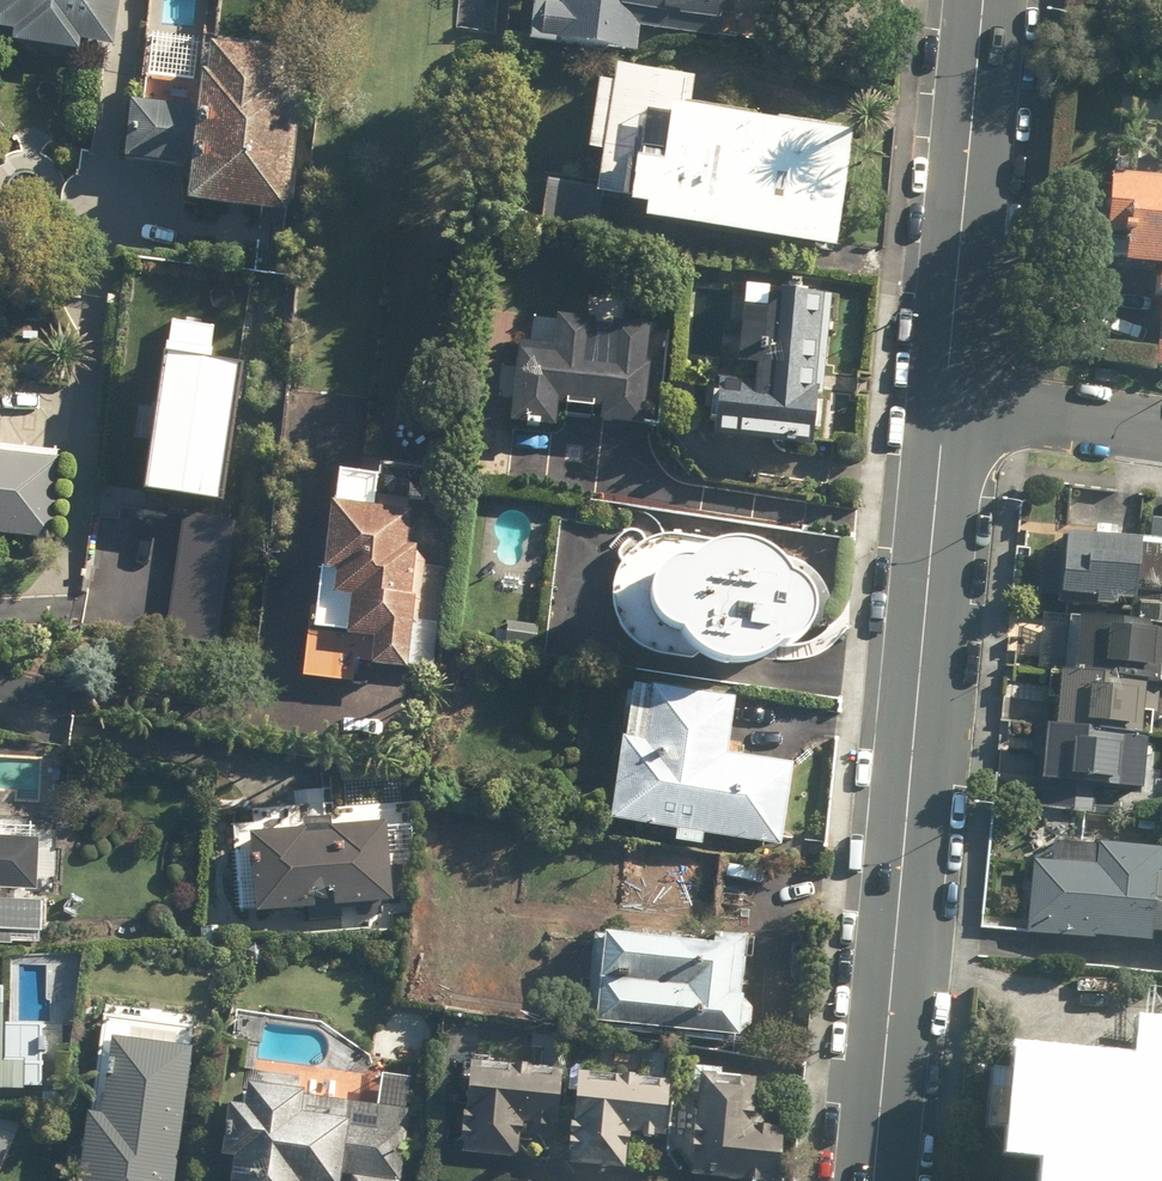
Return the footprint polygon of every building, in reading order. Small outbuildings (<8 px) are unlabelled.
[(14,33),(12,45),(83,53),(84,44),(119,48),(125,0),(0,0),(0,32),(14,33)] [(531,45),(641,55),(644,15),(736,23),(738,0),(535,0),(531,45)] [(194,167),(191,211),(291,217),(301,53),(212,48),(211,73),(202,73),(202,79),(149,75),(147,106),(129,105),(126,163),(194,167)] [(626,212),(647,215),(646,223),(840,253),(859,133),(704,109),(708,81),(619,67),(616,84),(601,81),(590,155),(605,157),(600,188),(548,181),(541,230),(600,238),(605,200),(627,203),(626,212)] [(1127,238),(1126,267),(1160,268),(1156,367),(1161,367),(1161,181),(1107,179),(1105,237),(1127,238)] [(820,430),(826,295),(818,295),(817,320),(805,319),(806,294),(785,293),(784,312),(772,312),(773,289),(741,288),(739,329),(726,329),(726,349),(738,349),(737,367),(754,368),(753,382),(717,380),(715,425),(820,430)] [(650,349),(616,347),(617,329),(596,328),(596,321),(532,317),(530,355),(513,354),(509,425),(561,428),(562,411),(601,413),(601,423),(661,427),(665,356),(649,355),(650,349)] [(218,353),(162,347),(147,496),(229,504),(242,371),(217,368),(218,353)] [(63,537),(70,449),(0,444),(0,532),(63,537)] [(324,565),(318,565),(316,604),(310,604),(309,636),(302,636),(300,680),(353,683),(356,638),(371,639),(369,675),(429,678),(435,567),(408,540),(410,495),(380,494),(381,473),(336,471),(335,497),(327,496),(324,565)] [(1064,532),(1063,550),(1040,549),(1037,597),(1137,602),(1138,591),(1161,592),(1161,519),(1156,518),(1155,537),(1064,532)] [(667,656),(717,661),(719,662),(722,663),(725,664),(728,665),(732,666),(735,666),(738,666),(742,666),(745,666),(748,666),(751,665),(755,664),(758,663),(761,662),(764,661),(767,659),(770,658),(773,656),(776,654),(778,652),(781,650),(783,647),(786,647),(789,646),(791,646),(794,645),(797,644),(799,642),(802,641),(804,639),(806,637),(808,635),(810,633),(812,630),(813,628),(814,625),(815,623),(816,620),(817,617),(818,614),(818,612),(818,609),(818,606),(817,603),(817,600),(816,597),(815,595),(814,592),(812,590),(811,587),(809,585),(807,583),(805,581),(803,579),(800,577),(798,576),(795,575),(794,572),(792,569),(790,567),(788,564),(786,562),(783,560),(781,557),(779,555),(776,553),(773,552),(770,550),(768,549),(765,547),(762,546),(759,545),(755,544),(752,544),(749,543),(746,543),(743,542),(739,542),(736,542),(733,543),(732,543),(670,537),(655,542),(643,532),(622,550),(631,562),(629,565),(627,568),(626,571),(624,574),(623,577),(622,581),(621,584),(620,587),(620,591),(620,594),(619,597),(620,601),(620,604),(620,608),(621,611),(622,614),(623,618),(624,621),(625,624),(627,627),(629,630),(631,633),(633,635),(635,638),(637,641),(640,643),(642,645),(645,647),(648,649),(651,651),(654,652),(657,653),(660,655),(664,656),(667,656)] [(1150,617),(1069,611),(1065,669),(1043,667),(1041,697),(1054,698),(1052,723),(1032,722),(1029,751),(1043,752),(1041,778),(1123,784),(1127,734),(1161,737),(1161,626),(1149,625),(1150,617)] [(706,834),(784,843),(794,762),(727,754),(734,694),(631,681),(624,733),(619,732),(608,822),(676,830),(675,838),(706,842),(706,834)] [(255,917),(409,904),(405,861),(391,862),(388,819),(248,830),(255,917)] [(44,927),(44,889),(39,889),(40,825),(0,824),(0,926),(44,927)] [(1057,837),(1056,862),(1027,861),(1024,929),(1161,937),(1161,843),(1057,837)] [(744,1034),(749,935),(713,933),(713,940),(598,933),(592,1025),(744,1034)] [(59,1023),(1,1021),(2,985),(0,985),(0,1093),(23,1094),(24,1088),(56,1089),(59,1023)] [(1138,1023),(1136,1057),(1013,1051),(1008,1150),(1039,1152),(1037,1180),(1161,1180),(1161,1024),(1138,1023)] [(188,1046),(102,1037),(94,1110),(83,1108),(75,1180),(173,1180),(188,1046)] [(519,1136),(528,1136),(529,1119),(560,1120),(563,1066),(550,1065),(550,1073),(534,1072),(535,1064),(510,1063),(510,1070),(486,1069),(486,1061),(464,1060),(459,1156),(518,1159),(519,1136)] [(782,1180),(785,1125),(754,1124),(757,1076),(720,1074),(721,1066),(694,1065),(692,1094),(695,1094),(690,1175),(748,1178),(748,1180),(757,1180),(757,1179),(782,1180)] [(565,1164),(629,1167),(630,1135),(664,1137),(667,1074),(655,1074),(654,1085),(642,1085),(643,1073),(608,1071),(607,1080),(591,1080),(591,1071),(571,1070),(569,1119),(567,1119),(565,1164)] [(410,1106),(386,1104),(385,1129),(344,1127),(345,1112),(301,1110),(303,1080),(238,1076),(237,1106),(225,1105),(222,1160),(229,1160),(227,1180),(339,1180),(340,1174),(351,1174),(351,1180),(419,1180),(419,1178),(406,1177),(410,1106)] [(12,1138),(0,1133),(0,1169),(12,1138)]
